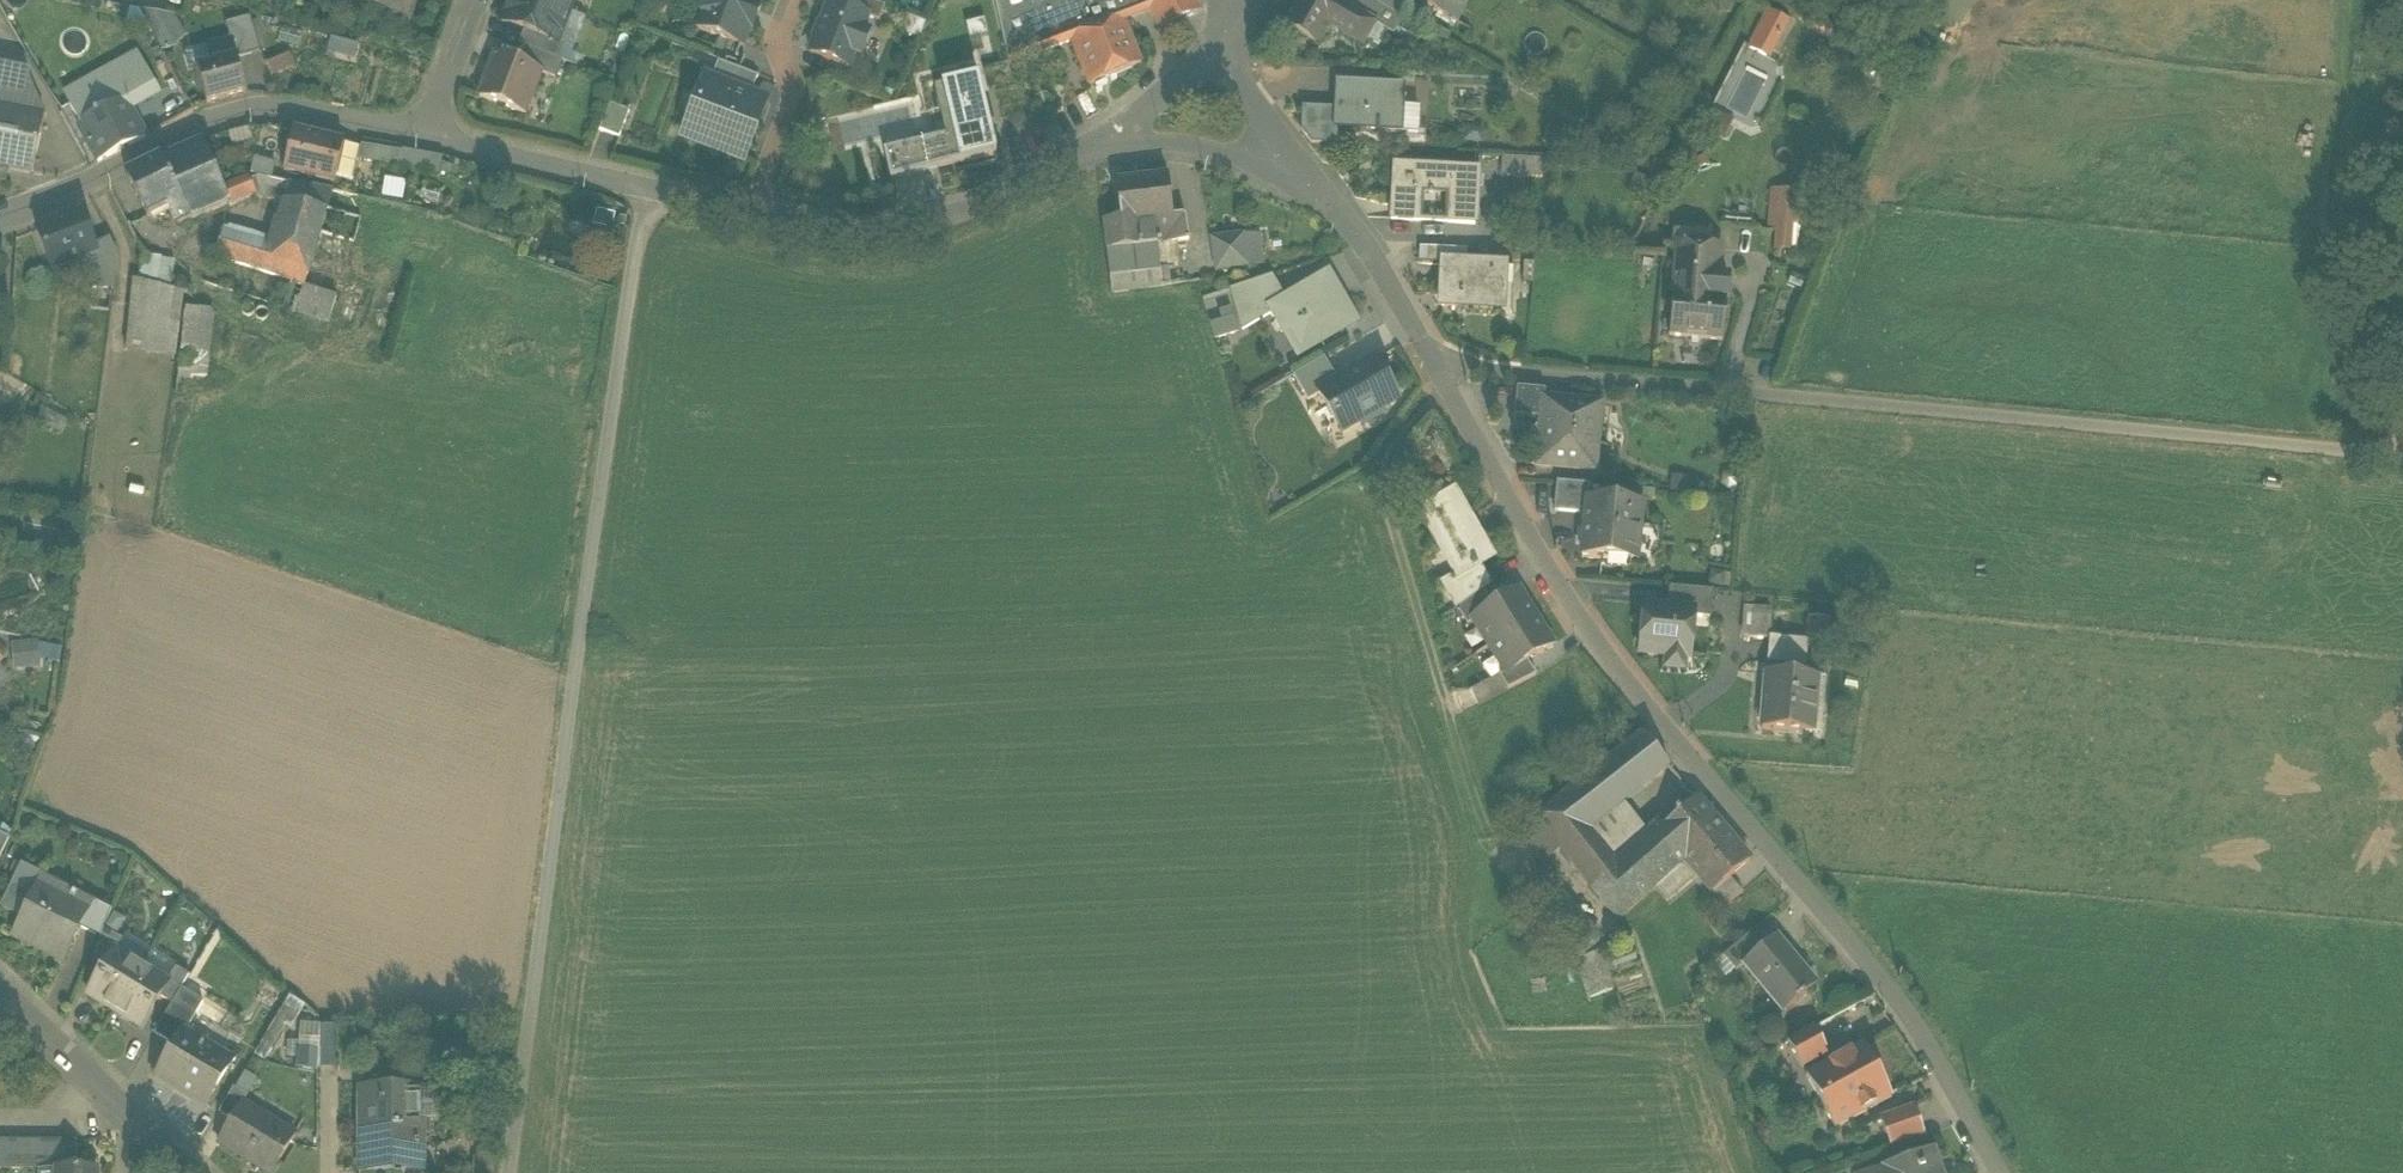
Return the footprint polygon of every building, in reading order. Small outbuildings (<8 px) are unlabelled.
[(409,21),(415,0),(345,0),(345,1),(409,21)] [(570,14),(534,0),(511,0),(502,23),(524,32),(558,45),(558,44),(570,14)] [(570,14),(575,0),(534,0),(570,14)] [(759,0),(707,0),(696,28),(741,45),(748,27),(751,28),(758,10),(755,9),(759,0)] [(879,23),(885,8),(864,0),(842,0),(840,6),(868,17),(868,18),(879,23)] [(1089,84),(1141,62),(1123,19),(1151,8),(1161,30),(1198,12),(1192,0),(994,0),(1008,64),(1071,40),(1089,84)] [(1363,45),(1375,24),(1352,11),(1334,0),(1302,0),(1299,6),(1297,5),(1285,26),(1304,37),(1306,34),(1321,40),(1329,26),(1363,45)] [(1394,35),(1403,19),(1372,0),(1371,0),(1358,0),(1352,11),(1375,24),(1394,35)] [(1403,19),(1414,0),(1372,0),(1403,19)] [(1438,12),(1444,0),(1417,0),(1438,12)] [(810,54),(848,68),(854,54),(861,56),(869,34),(862,31),(868,18),(868,17),(840,6),(830,2),(810,54)] [(143,10),(161,46),(178,36),(168,15),(143,10)] [(1745,43),(1763,54),(1780,24),(1762,14),(1745,43)] [(230,39),(235,57),(236,57),(259,51),(250,18),(226,24),(230,39)] [(525,48),(559,61),(565,46),(558,44),(558,45),(524,32),(519,46),(525,48)] [(230,39),(206,45),(212,64),(235,57),(230,39)] [(196,68),(212,64),(206,45),(187,50),(184,55),(188,70),(196,68)] [(541,75),(555,80),(562,62),(559,61),(525,48),(519,65),(542,74),(541,75)] [(273,73),(295,68),(293,56),(270,61),(273,73)] [(478,97),(526,115),(541,75),(542,74),(519,65),(494,56),(478,97)] [(236,57),(235,57),(212,64),(196,68),(207,104),(246,93),(236,57)] [(710,82),(750,97),(758,77),(718,62),(710,82)] [(45,115),(29,78),(31,71),(0,64),(0,106),(45,115)] [(142,64),(129,71),(145,99),(157,92),(142,64)] [(129,107),(145,99),(129,71),(114,79),(117,84),(126,100),(129,107)] [(978,76),(941,85),(958,155),(990,148),(992,154),(996,153),(978,76)] [(720,148),(743,157),(764,103),(750,97),(710,82),(706,80),(689,123),(724,136),(720,148)] [(73,108),(82,124),(126,100),(117,84),(73,108)] [(958,155),(941,85),(934,87),(946,135),(931,138),(938,167),(959,162),(958,155)] [(1376,127),(1380,127),(1380,123),(1398,124),(1399,90),(1340,87),(1339,108),(1338,125),(1339,125),(1376,127)] [(129,107),(126,100),(82,124),(79,125),(99,162),(145,137),(129,107)] [(600,131),(619,138),(629,112),(610,104),(600,131)] [(0,106),(0,166),(9,168),(33,172),(45,115),(0,106)] [(1312,143),(1338,145),(1339,125),(1338,125),(1339,108),(1302,106),(1301,130),(1312,143)] [(685,135),(720,148),(724,136),(689,123),(685,135)] [(1397,133),(1398,124),(1380,123),(1380,127),(1376,127),(1376,132),(1397,133)] [(334,183),(336,177),(344,143),(293,131),(284,170),(334,183)] [(931,138),(883,149),(890,178),(938,167),(931,138)] [(229,205),(255,195),(256,195),(250,179),(243,179),(222,188),(202,142),(159,160),(181,202),(169,208),(177,223),(179,225),(227,202),(229,205)] [(361,147),(344,143),(336,177),(352,181),(361,147)] [(360,160),(401,167),(403,152),(362,146),(360,160)] [(959,162),(992,154),(990,148),(958,155),(959,162)] [(437,158),(403,152),(401,167),(435,173),(437,158)] [(1506,177),(1550,179),(1551,161),(1507,158),(1506,177)] [(146,215),(152,217),(169,208),(181,202),(159,160),(126,176),(146,215)] [(252,174),(267,177),(270,165),(254,161),(252,174)] [(6,183),(9,168),(0,166),(0,181),(6,183)] [(1448,222),(1475,223),(1477,171),(1451,169),(1450,174),(1422,173),(1422,168),(1395,166),(1392,219),(1419,220),(1421,192),(1449,194),(1448,222)] [(1103,222),(1107,250),(1158,244),(1158,245),(1189,242),(1185,216),(1183,216),(1183,217),(1172,217),(1167,175),(1116,181),(1121,220),(1103,222)] [(259,176),(250,179),(256,195),(255,195),(255,197),(283,204),(289,183),(272,179),(259,176)] [(332,193),(289,183),(283,204),(270,246),(262,274),(304,287),(320,233),(327,209),(332,193)] [(1421,192),(1419,220),(1448,222),(1449,194),(1421,192)] [(1772,249),(1786,251),(1791,194),(1768,192),(1765,230),(1774,231),(1772,249)] [(1726,218),(1751,221),(1754,202),(1729,198),(1726,218)] [(320,233),(339,239),(346,215),(327,209),(320,233)] [(37,230),(52,271),(89,257),(97,253),(94,245),(82,213),(37,230)] [(361,219),(346,215),(339,239),(354,243),(361,219)] [(213,258),(262,274),(270,246),(222,230),(213,258)] [(1677,246),(1706,249),(1711,249),(1712,234),(1673,231),(1672,245),(1677,246)] [(337,297),(354,243),(339,239),(320,233),(304,287),(337,297)] [(1212,239),(1217,270),(1247,266),(1247,264),(1262,262),(1259,234),(1243,236),(1243,235),(1212,239)] [(87,286),(114,289),(118,254),(110,239),(94,245),(97,253),(89,257),(95,274),(84,278),(87,286)] [(1107,250),(1112,293),(1162,286),(1160,271),(1158,245),(1158,244),(1107,250)] [(1445,263),(1467,264),(1467,248),(1422,246),(1422,262),(1445,263)] [(1676,261),(1705,264),(1706,249),(1677,246),(1676,261)] [(1719,250),(1706,249),(1705,264),(1718,265),(1719,250)] [(139,278),(157,284),(161,261),(161,259),(143,255),(139,278)] [(329,323),(337,297),(304,287),(262,274),(213,258),(205,284),(329,323)] [(157,284),(173,289),(178,267),(161,261),(157,284)] [(1676,261),(1675,276),(1703,279),(1705,264),(1676,261)] [(1442,307),(1463,308),(1463,303),(1501,305),(1503,267),(1467,264),(1445,263),(1443,294),(1442,294),(1442,307)] [(1718,265),(1705,264),(1703,279),(1702,296),(1726,298),(1726,299),(1728,279),(1716,279),(1718,265)] [(1266,305),(1283,295),(1272,275),(1230,288),(1242,329),(1270,313),(1266,305)] [(1283,295),(1266,305),(1270,313),(1281,332),(1285,329),(1299,355),(1356,321),(1329,276),(1305,290),(1304,287),(1284,298),(1283,295)] [(1702,296),(1703,279),(1675,276),(1669,336),(1722,341),(1726,299),(1726,298),(1702,296)] [(123,353),(146,355),(157,289),(133,288),(123,353)] [(185,293),(157,289),(146,355),(176,360),(185,293)] [(187,310),(179,381),(201,383),(206,349),(211,313),(187,310)] [(1324,357),(1293,375),(1308,401),(1320,394),(1319,393),(1338,382),(1324,357)] [(1338,382),(1319,393),(1320,394),(1341,430),(1397,398),(1375,361),(1338,382)] [(1514,416),(1542,419),(1543,400),(1545,400),(1546,390),(1517,388),(1514,416)] [(1537,466),(1595,471),(1601,405),(1545,400),(1543,400),(1542,419),(1537,466)] [(1554,511),(1586,514),(1587,499),(1589,499),(1590,485),(1557,482),(1554,511)] [(1418,513),(1456,578),(1457,579),(1478,567),(1493,559),(1454,492),(1418,513)] [(1603,560),(1609,563),(1615,561),(1630,563),(1637,557),(1640,522),(1644,516),(1641,509),(1642,504),(1589,499),(1587,499),(1586,514),(1582,558),(1603,560)] [(1489,586),(1478,567),(1457,579),(1456,578),(1443,585),(1456,609),(1483,591),(1489,586)] [(1693,617),(1710,618),(1712,592),(1670,588),(1668,609),(1693,612),(1693,617)] [(1458,611),(1467,626),(1475,621),(1474,619),(1493,607),(1483,591),(1456,609),(1458,611)] [(1506,671),(1507,674),(1527,661),(1551,646),(1517,592),(1493,607),(1474,619),(1475,621),(1506,671)] [(1687,658),(1689,658),(1693,617),(1693,612),(1668,609),(1645,607),(1640,653),(1663,656),(1687,658)] [(1767,663),(1805,666),(1807,643),(1807,641),(1769,638),(1771,610),(1747,608),(1746,608),(1744,638),(1745,638),(1769,640),(1767,663)] [(1810,618),(1809,635),(1829,636),(1830,619),(1810,618)] [(41,667),(40,640),(14,641),(15,668),(41,667)] [(1662,670),(1686,672),(1687,658),(1663,656),(1662,670)] [(1498,676),(1507,689),(1536,675),(1527,661),(1507,674),(1506,671),(1498,676)] [(1761,730),(1805,733),(1807,713),(1814,714),(1817,677),(1766,673),(1761,730)] [(1477,704),(1507,689),(1498,676),(1468,690),(1477,704)] [(1560,850),(1561,852),(1621,805),(1669,767),(1641,734),(1518,830),(1543,863),(1560,850)] [(1697,798),(1661,828),(1686,861),(1685,861),(1696,874),(1712,892),(1712,893),(1730,877),(1750,861),(1697,798)] [(1561,852),(1573,866),(1597,846),(1598,847),(1633,818),(1621,805),(1561,852)] [(1645,833),(1633,818),(1598,847),(1597,846),(1573,866),(1592,891),(1615,870),(1609,863),(1645,833)] [(1656,887),(1685,861),(1686,861),(1661,828),(1656,823),(1645,833),(1609,863),(1615,870),(1592,891),(1617,920),(1656,887)] [(9,838),(0,833),(0,857),(9,838)] [(1656,887),(1667,900),(1696,874),(1685,861),(1656,887)] [(14,936),(63,960),(80,927),(89,908),(88,907),(72,899),(78,893),(73,890),(69,898),(43,884),(46,877),(22,865),(1,907),(23,918),(14,936)] [(69,898),(73,890),(46,877),(43,884),(69,898)] [(1706,897),(1719,911),(1743,892),(1730,877),(1712,893),(1712,892),(1706,897)] [(1557,887),(1549,893),(1595,946),(1602,940),(1557,887)] [(88,907),(91,899),(78,893),(72,899),(88,907)] [(1531,909),(1570,955),(1595,946),(1549,893),(1531,909)] [(80,927),(101,938),(104,929),(112,910),(91,899),(88,907),(89,908),(80,927)] [(123,940),(104,929),(101,938),(91,960),(105,968),(115,951),(116,951),(123,940)] [(1723,955),(1735,969),(1744,962),(1763,946),(1751,932),(1723,955)] [(116,951),(142,966),(151,951),(125,935),(123,940),(116,951)] [(1744,962),(1784,1010),(1796,1000),(1797,1002),(1804,996),(1802,995),(1814,985),(1774,937),(1763,946),(1744,962)] [(1583,956),(1595,946),(1570,955),(1577,961),(1578,960),(1578,958),(1583,956)] [(88,996),(115,1011),(142,966),(116,951),(115,951),(105,968),(88,996)] [(176,966),(151,951),(142,966),(167,981),(176,967),(176,966)] [(1578,958),(1578,960),(1591,997),(1612,990),(1599,952),(1583,956),(1578,958)] [(167,981),(142,966),(115,1011),(141,1027),(160,996),(168,982),(167,981)] [(160,996),(172,1004),(181,988),(189,975),(176,967),(167,981),(168,982),(160,996)] [(203,1002),(181,988),(172,1004),(155,1033),(175,1045),(183,1033),(184,1034),(203,1002)] [(300,1066),(337,1067),(337,1022),(300,1022),(300,1066)] [(1787,1041),(1801,1067),(1828,1052),(1814,1027),(1787,1041)] [(157,1077),(205,1105),(232,1062),(201,1044),(198,1049),(182,1039),(185,1034),(184,1034),(183,1033),(175,1045),(157,1077)] [(201,1044),(185,1034),(182,1039),(198,1049),(201,1044)] [(1806,1075),(1834,1127),(1892,1096),(1863,1044),(1806,1075)] [(219,1113),(232,1121),(243,1103),(247,1096),(234,1088),(219,1113)] [(420,1121),(420,1104),(403,1104),(402,1090),(363,1090),(363,1171),(394,1171),(394,1164),(420,1164),(420,1121)] [(420,1090),(402,1090),(403,1104),(420,1104),(420,1097),(420,1090)] [(447,1097),(420,1097),(420,1104),(420,1121),(447,1120),(447,1097)] [(268,1172),(272,1172),(295,1134),(243,1103),(232,1121),(219,1143),(268,1172)] [(1880,1117),(1891,1147),(1925,1135),(1914,1105),(1880,1117)] [(14,1170),(14,1141),(0,1141),(0,1170),(14,1170)] [(14,1170),(30,1170),(30,1141),(14,1141),(14,1170)] [(46,1170),(45,1141),(30,1141),(30,1170),(46,1170)] [(53,1169),(61,1169),(61,1141),(46,1141),(45,1141),(46,1170),(53,1169)] [(77,1141),(61,1141),(61,1169),(77,1169),(77,1141)] [(1934,1148),(1880,1167),(1880,1168),(1867,1172),(1943,1172),(1934,1148)] [(495,1160),(480,1159),(480,1172),(494,1172),(495,1160)]
